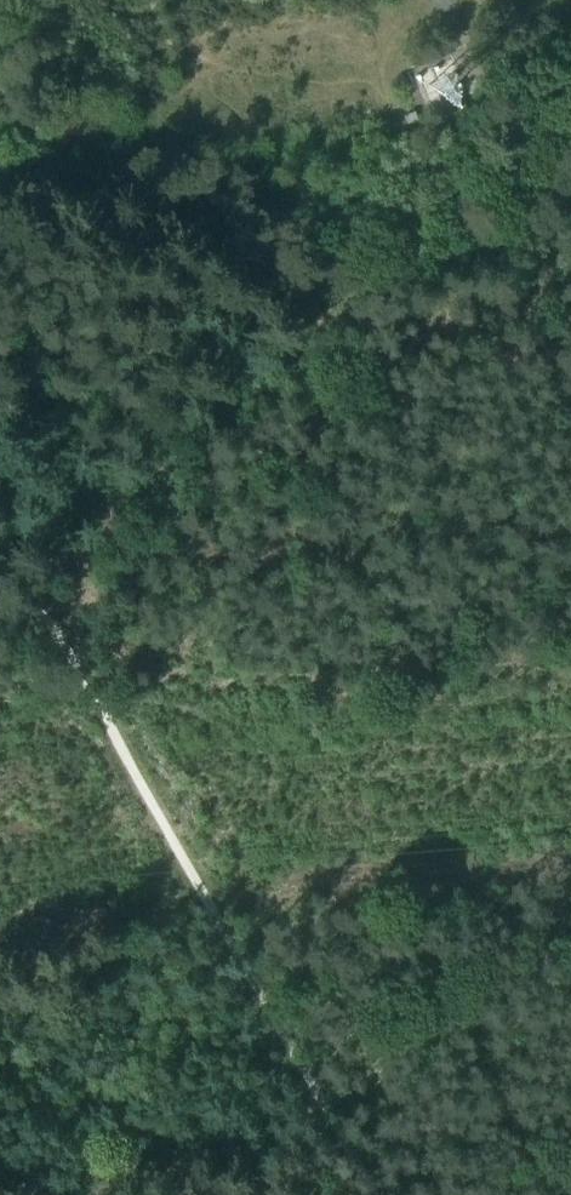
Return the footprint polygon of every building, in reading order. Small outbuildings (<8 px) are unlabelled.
[(416,111),(405,115),(408,124),(419,119),(416,111)]
